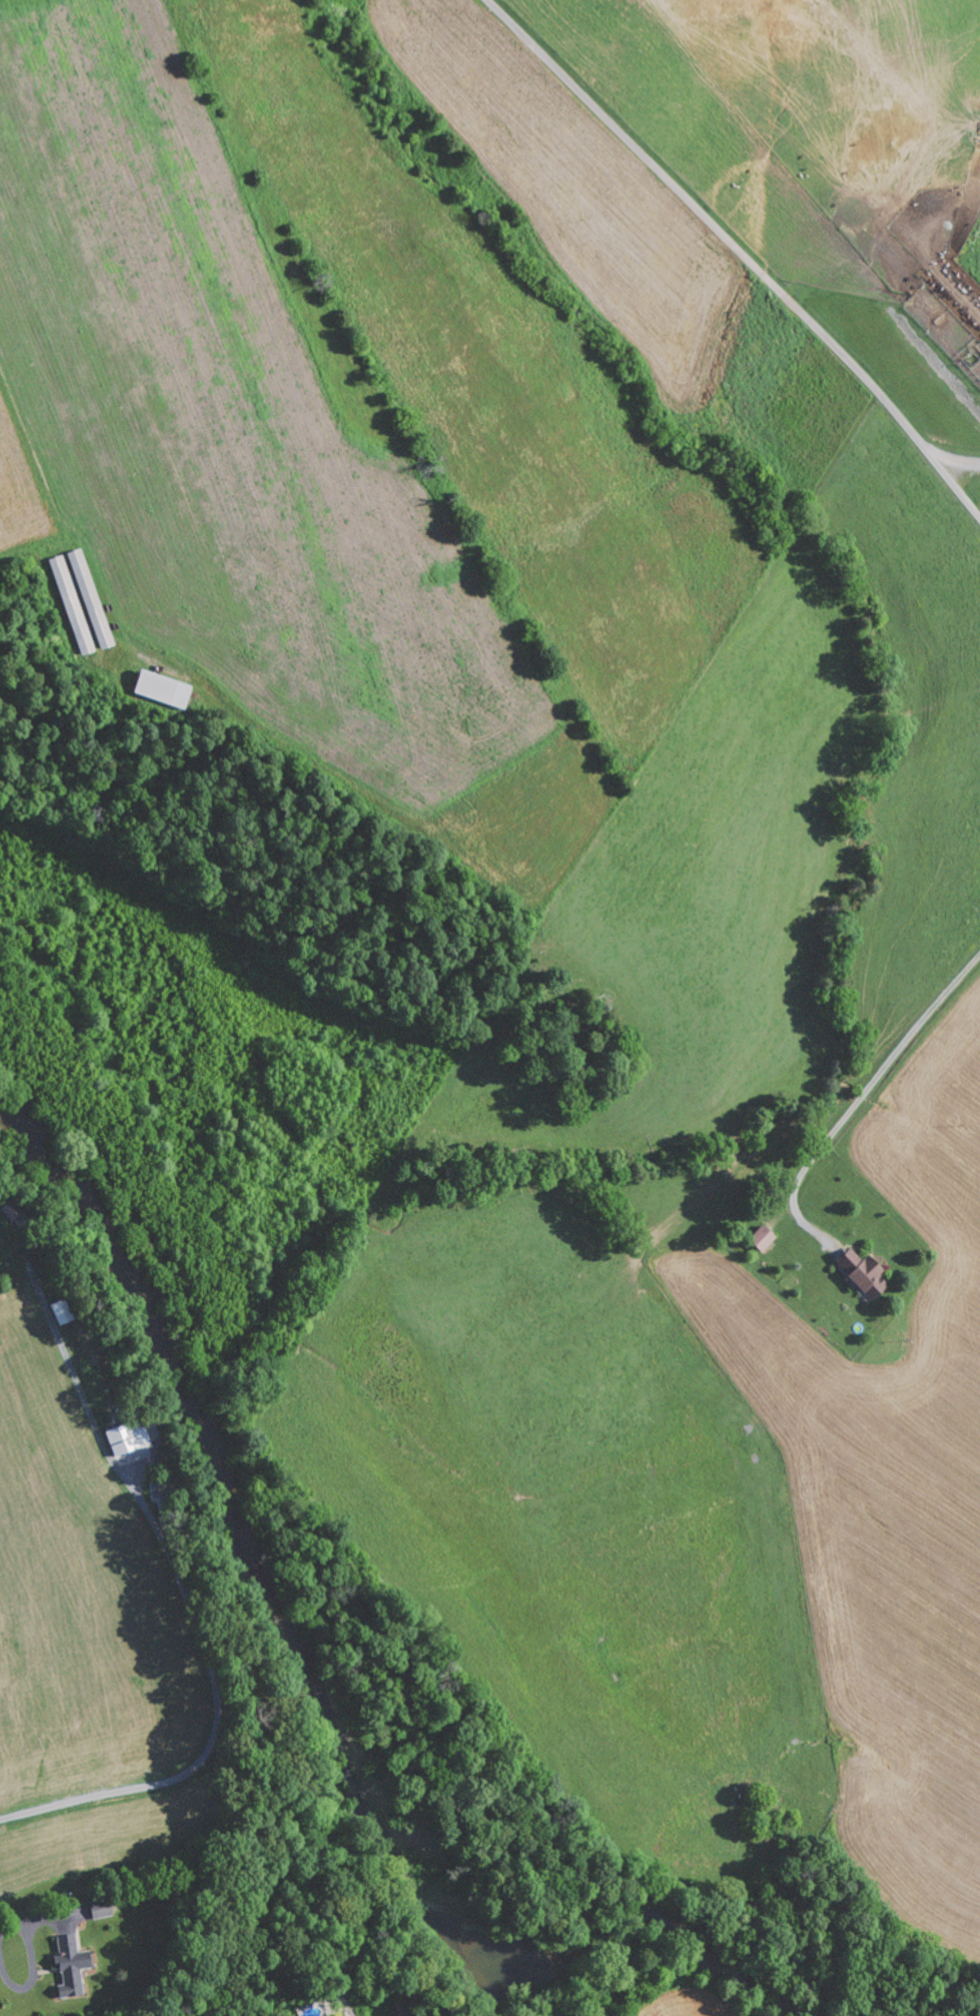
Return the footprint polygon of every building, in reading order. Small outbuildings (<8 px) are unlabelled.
[(187,708),(194,686),(142,671),(136,692),(187,708)] [(780,1237),(767,1224),(752,1239),(766,1252),(780,1237)] [(848,1254),(840,1262),(875,1301),(885,1293),(875,1282),(888,1271),(873,1254),(859,1267),(848,1254)] [(143,1418),(108,1432),(118,1457),(153,1443),(143,1418)] [(96,1920),(116,1916),(112,1899),(92,1903),(96,1920)] [(60,1937),(62,1955),(56,1956),(58,1971),(64,1970),(66,1985),(60,1986),(62,1999),(87,1995),(83,1970),(95,1969),(93,1951),(81,1953),(78,1934),(60,1937)]
